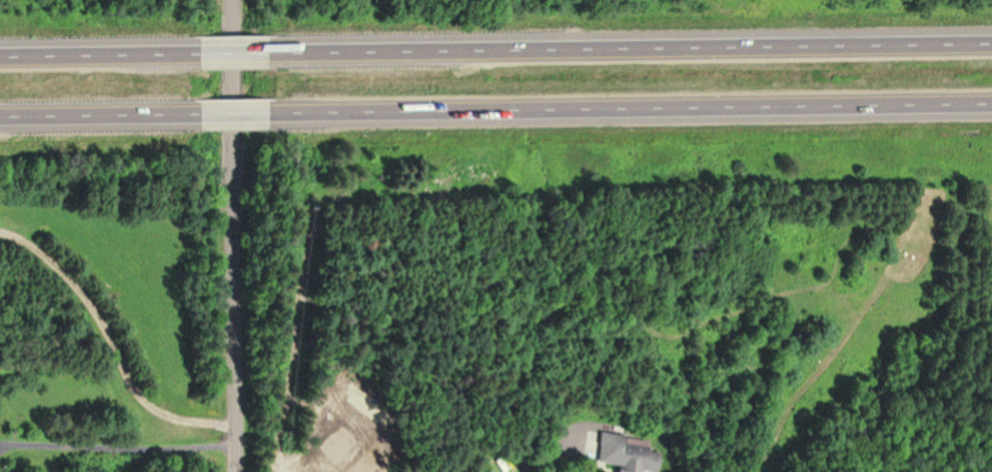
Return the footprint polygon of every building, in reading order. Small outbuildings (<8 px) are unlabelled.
[(640,469),(655,471),(658,448),(649,446),(650,440),(593,430),(587,463),(612,467),(611,471),(639,471),(640,469)]
